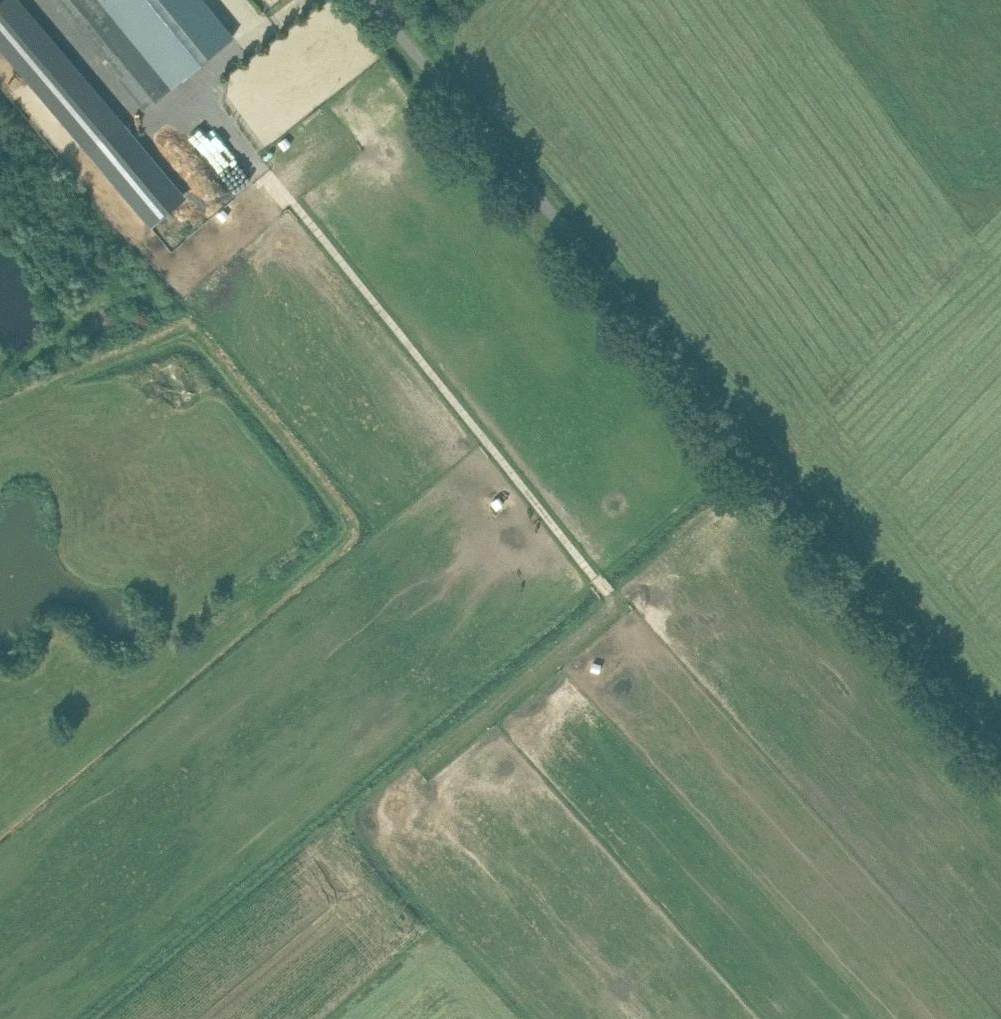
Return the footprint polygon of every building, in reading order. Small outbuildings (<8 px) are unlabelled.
[(0,2),(0,46),(90,152),(116,130),(6,0),(2,0),(0,2)] [(170,87),(234,35),(206,0),(99,0),(170,87)]
